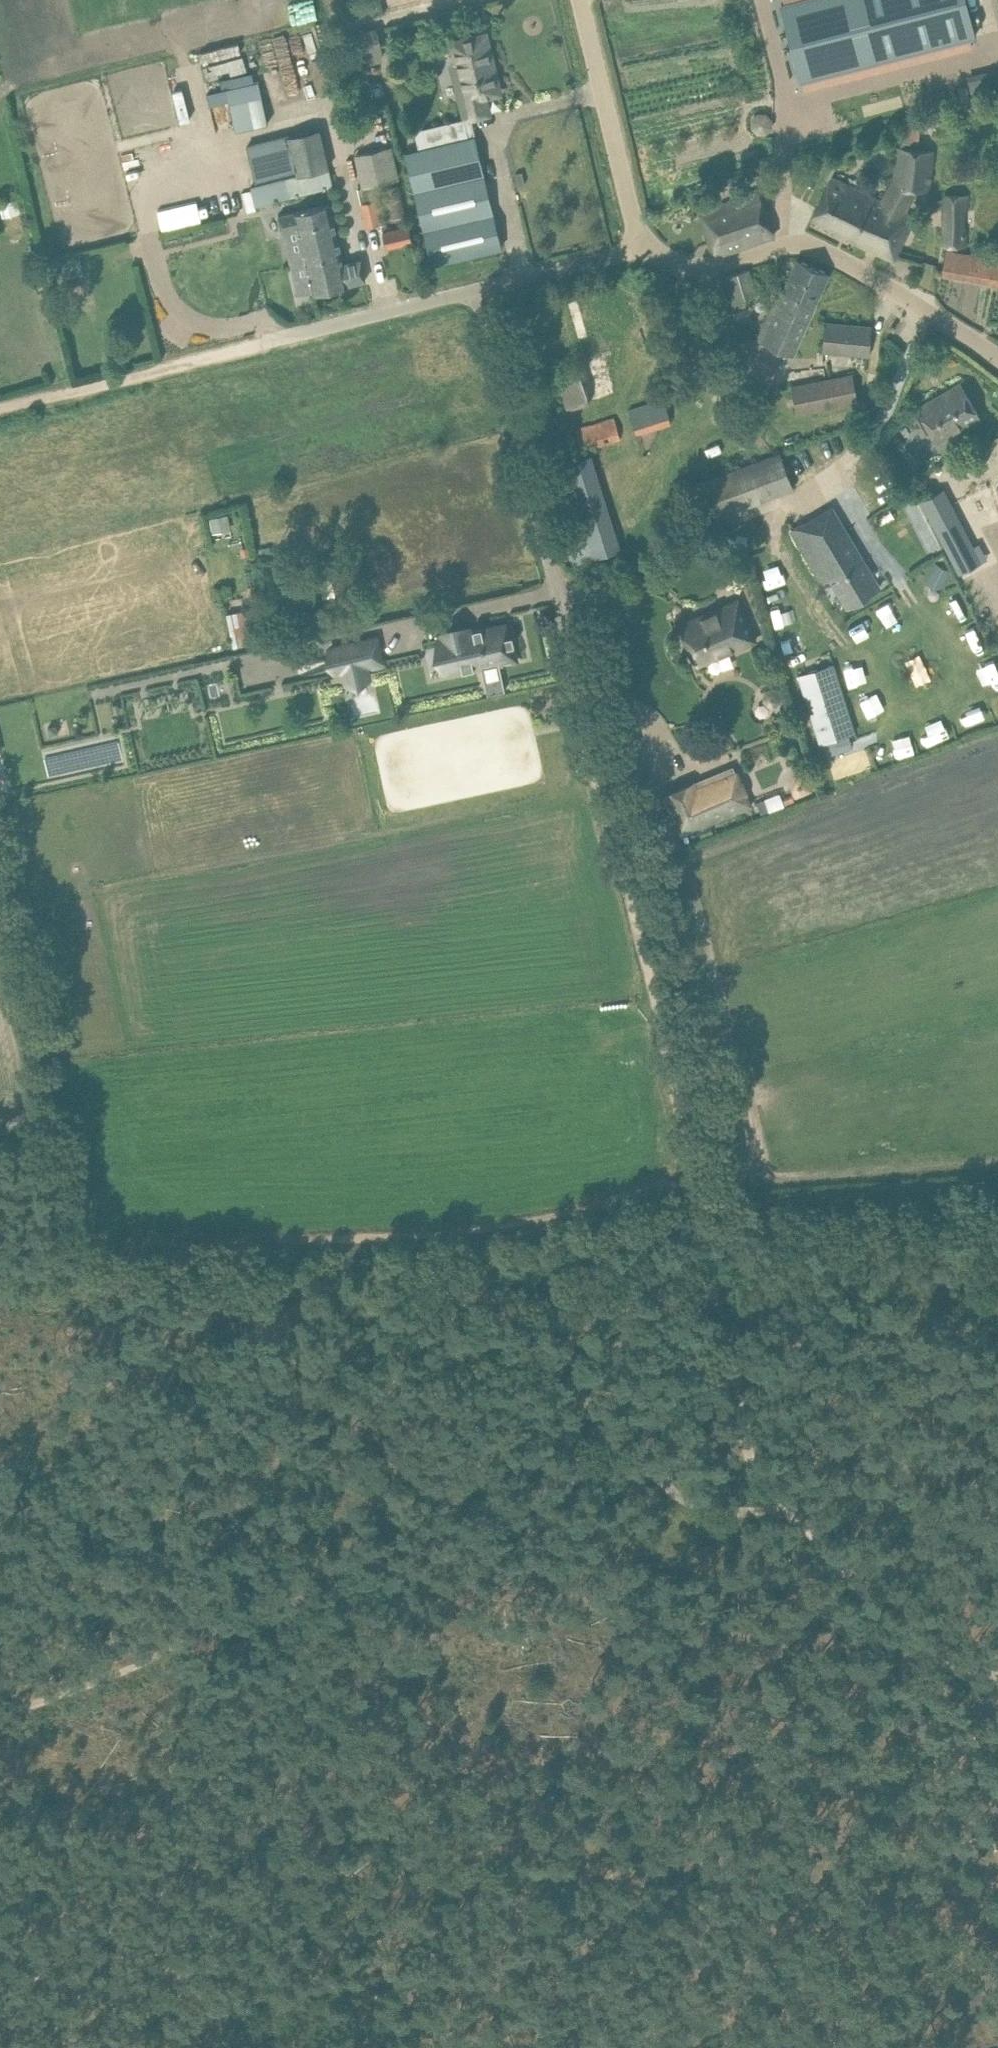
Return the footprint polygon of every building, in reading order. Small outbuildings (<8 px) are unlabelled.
[(782,5),(802,79),(976,34),(967,0),(802,0),(782,5)] [(377,26),(347,34),(354,66),(382,60),(383,50),(377,26)] [(486,33),(452,41),(442,44),(461,118),(415,129),(418,143),(404,147),(432,263),(502,247),(471,117),(489,113),(484,96),(500,92),(486,33)] [(967,76),(971,92),(997,86),(997,69),(967,76)] [(235,129),(265,123),(268,122),(263,95),(230,102),(235,129)] [(753,120),(753,127),(758,133),(766,133),(771,127),(771,120),(766,114),(758,114),(753,120)] [(286,136),(295,168),(296,174),(327,168),(328,168),(318,128),(287,136),(286,136)] [(274,174),(295,168),(286,136),(287,136),(287,133),(255,141),(263,176),(274,174)] [(392,145),(354,154),(362,187),(377,184),(400,178),(392,145)] [(911,225),(916,216),(905,210),(915,188),(929,189),(934,149),(895,145),(892,169),(890,185),(892,185),(884,201),(833,176),(828,185),(821,199),(812,217),(853,237),(852,239),(894,260),(903,242),(911,225)] [(331,185),(327,168),(296,174),(251,186),(255,205),(331,185)] [(945,194),(944,194),(942,244),(965,244),(966,195),(962,195),(962,175),(945,174),(945,194)] [(362,187),(358,188),(366,226),(386,221),(377,184),(362,187)] [(774,234),(757,190),(700,214),(715,255),(774,234)] [(20,211),(17,197),(0,202),(0,206),(2,216),(20,211)] [(301,239),(336,231),(329,203),(279,215),(283,230),(298,227),(301,239)] [(387,246),(412,240),(409,225),(383,231),(387,246)] [(305,259),(341,251),(336,231),(301,239),(305,259)] [(946,250),(943,273),(997,283),(997,259),(946,250)] [(341,251),(305,259),(313,292),(366,280),(361,259),(344,263),(341,251)] [(830,272),(798,258),(783,290),(780,289),(757,339),(793,355),(830,272)] [(757,292),(755,288),(749,269),(724,277),(734,307),(745,304),(742,297),(757,292)] [(870,327),(826,323),(824,350),(868,354),(870,327)] [(578,363),(555,370),(567,408),(590,401),(578,363)] [(858,401),(853,375),(793,386),(798,412),(858,401)] [(926,419),(937,438),(978,414),(961,383),(919,407),(920,408),(915,411),(921,421),(926,419)] [(670,420),(663,398),(628,410),(635,432),(670,420)] [(581,448),(619,437),(614,418),(575,429),(581,448)] [(780,450),(769,454),(696,481),(709,517),(793,486),(780,450)] [(574,564),(593,558),(621,550),(592,455),(545,469),(574,564)] [(944,487),(921,499),(959,572),(982,560),(974,545),(964,550),(942,507),(952,502),(944,487)] [(831,577),(837,588),(848,606),(880,586),(864,559),(862,560),(830,506),(790,530),(822,583),(831,577)] [(228,514),(209,518),(212,533),(231,528),(228,514)] [(927,519),(915,525),(918,531),(925,533),(923,540),(926,546),(938,539),(927,519)] [(936,563),(929,577),(943,584),(950,570),(936,563)] [(342,574),(319,579),(324,597),(346,592),(342,574)] [(783,576),(765,581),(769,593),(787,587),(783,576)] [(694,665),(712,657),(757,638),(739,597),(676,624),(694,665)] [(261,608),(225,615),(231,649),(268,641),(261,608)] [(497,625),(482,628),(482,626),(480,626),(476,627),(473,628),(473,630),(470,631),(469,626),(452,630),(447,631),(441,632),(442,637),(441,637),(440,637),(438,638),(440,646),(442,654),(445,670),(462,667),(463,669),(463,668),(473,666),(473,667),(474,667),(474,666),(474,664),(481,663),(488,661),(493,660),(498,659),(499,664),(500,664),(516,660),(512,644),(515,643),(515,642),(514,643),(512,634),(513,634),(512,633),(508,634),(506,628),(506,625),(505,623),(503,624),(497,625)] [(330,647),(335,670),(335,671),(343,669),(346,682),(369,677),(367,667),(386,663),(384,658),(382,658),(377,636),(330,647)] [(833,664),(797,675),(818,742),(855,730),(833,664)] [(765,696),(765,697),(765,698),(765,699),(766,700),(766,701),(767,702),(768,703),(771,705),(772,705),(773,705),(774,705),(775,705),(776,705),(776,704),(777,704),(778,704),(778,703),(779,703),(779,702),(780,702),(780,701),(781,701),(781,700),(781,699),(782,699),(782,698),(782,697),(782,696),(782,695),(781,694),(781,693),(781,692),(780,691),(779,690),(778,689),(777,689),(776,688),(775,688),(774,688),(773,688),(772,688),(771,688),(770,688),(770,689),(769,689),(768,690),(767,690),(767,691),(766,692),(766,693),(765,694),(765,695),(765,696)] [(976,694),(974,715),(984,716),(986,695),(976,694)] [(56,724),(47,726),(49,734),(58,732),(56,724)] [(10,776),(0,735),(0,778),(10,776)] [(695,779),(662,793),(679,836),(753,806),(737,769),(698,785),(695,779)] [(798,776),(793,789),(796,797),(812,790),(806,773),(798,776)] [(791,794),(783,798),(785,804),(794,801),(791,794)]
